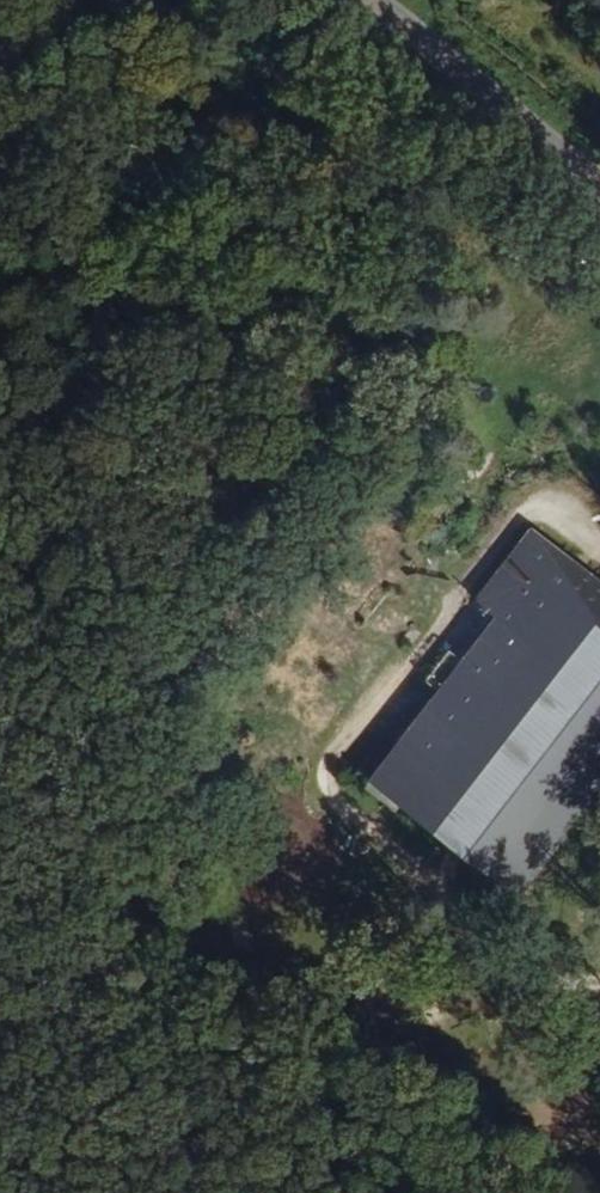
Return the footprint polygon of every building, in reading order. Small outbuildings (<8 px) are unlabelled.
[(599,783),(599,583),(536,534),(483,605),(500,618),(466,662),(443,691),(397,752),(373,783),(517,892),(599,783)] [(443,691),(466,662),(453,651),(430,681),(443,691)] [(373,783),(397,752),(383,741),(359,772),(373,783)]
